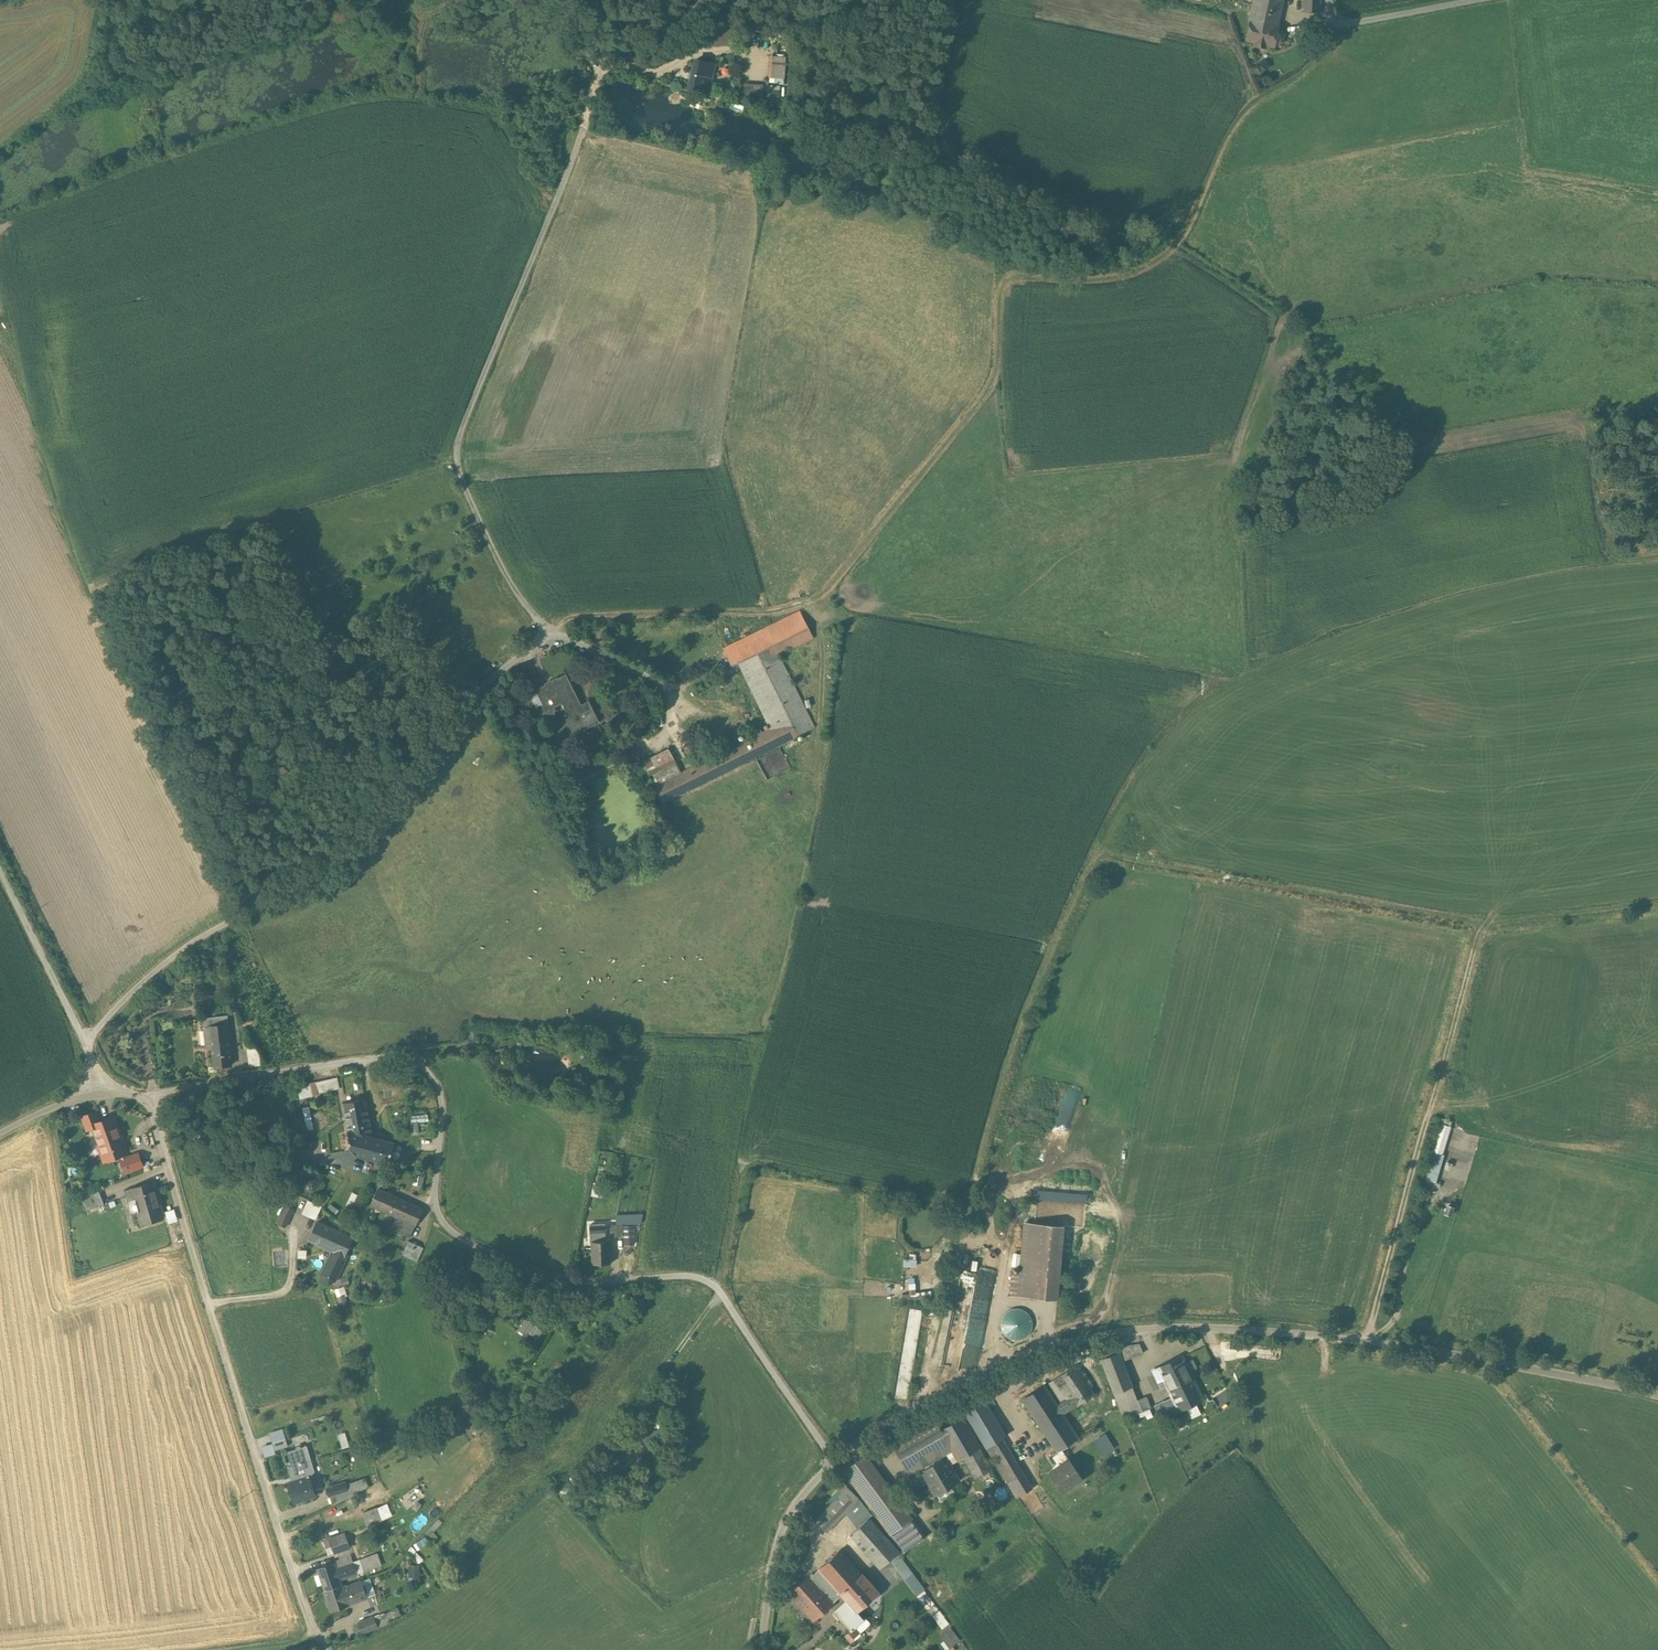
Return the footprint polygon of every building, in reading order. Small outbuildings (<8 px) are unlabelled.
[(1250,21),(1252,22),(1252,21),(1278,27),(1278,26),(1283,0),(1254,0),(1250,21)] [(1302,12),(1321,13),(1321,0),(1303,0),(1302,12)] [(1252,22),(1248,40),(1274,46),(1275,43),(1278,30),(1278,27),(1278,26),(1278,27),(1252,21),(1252,22)] [(727,27),(713,29),(716,46),(729,43),(727,27)] [(1282,31),(1278,30),(1275,43),(1279,44),(1283,42),(1285,35),(1282,31)] [(783,57),(769,56),(768,77),(782,78),(783,57)] [(713,64),(695,60),(689,89),(707,93),(711,79),(710,79),(713,64)] [(742,95),(758,98),(761,85),(745,82),(742,95)] [(780,86),(768,85),(767,97),(779,97),(780,86)] [(768,730),(682,773),(655,786),(663,802),(755,757),(814,728),(780,658),(779,654),(813,637),(800,611),(724,648),(728,657),(732,664),(738,661),(768,730)] [(547,681),(538,686),(545,701),(543,709),(556,711),(557,703),(564,700),(572,715),(567,717),(575,734),(600,720),(589,699),(583,702),(567,672),(558,676),(557,673),(546,678),(547,681)] [(667,742),(632,760),(654,806),(663,802),(655,786),(682,773),(667,742)] [(783,748),(767,754),(771,765),(767,766),(771,776),(790,768),(783,748)] [(227,1015),(203,1018),(206,1048),(212,1047),(214,1067),(231,1065),(230,1054),(232,1054),(227,1015)] [(255,1048),(247,1049),(249,1067),(261,1065),(259,1054),(255,1048)] [(337,1076),(315,1081),(317,1093),(339,1088),(337,1076)] [(365,1099),(343,1103),(348,1130),(348,1131),(351,1149),(355,1153),(389,1163),(394,1143),(364,1135),(371,1134),(365,1099)] [(94,1127),(105,1160),(126,1152),(121,1137),(122,1137),(118,1125),(117,1125),(113,1117),(100,1122),(96,1111),(82,1116),(87,1129),(94,1127)] [(420,1133),(420,1121),(412,1121),(413,1133),(420,1133)] [(1439,1132),(1432,1151),(1441,1154),(1450,1126),(1441,1124),(1439,1132)] [(138,1151),(119,1159),(124,1174),(144,1166),(138,1151)] [(1432,1151),(1423,1177),(1435,1181),(1443,1154),(1441,1154),(1432,1151)] [(389,1163),(372,1158),(368,1173),(383,1177),(389,1163)] [(424,1184),(425,1174),(417,1173),(416,1183),(424,1184)] [(378,1189),(386,1193),(389,1186),(379,1180),(375,1188),(377,1189),(378,1189)] [(153,1182),(124,1190),(128,1201),(138,1198),(142,1211),(139,1212),(143,1224),(163,1218),(153,1182)] [(100,1189),(80,1196),(86,1211),(105,1204),(100,1189)] [(386,1193),(378,1189),(377,1189),(371,1204),(396,1216),(390,1229),(409,1237),(423,1209),(386,1193)] [(326,1193),(320,1201),(325,1205),(332,1197),(326,1193)] [(302,1212),(316,1219),(323,1206),(309,1199),(302,1212)] [(294,1209),(286,1205),(277,1224),(285,1227),(294,1209)] [(1447,1205),(1445,1213),(1450,1215),(1453,1207),(1447,1205)] [(590,1219),(591,1241),(592,1264),(610,1263),(610,1240),(605,1240),(604,1218),(590,1219)] [(631,1218),(609,1219),(610,1237),(625,1236),(625,1243),(635,1243),(634,1223),(630,1224),(631,1218)] [(353,1238),(318,1222),(309,1238),(334,1250),(326,1266),(339,1272),(347,1255),(345,1254),(353,1238)] [(1064,1225),(1025,1222),(1018,1296),(1057,1299),(1064,1225)] [(424,1247),(408,1240),(402,1254),(417,1261),(424,1247)] [(999,1263),(982,1260),(980,1275),(985,1276),(985,1279),(996,1281),(999,1263)] [(536,1337),(543,1326),(527,1317),(520,1329),(536,1337)] [(1117,1346),(1119,1352),(1123,1361),(1143,1353),(1139,1343),(1117,1346)] [(1101,1359),(1114,1393),(1132,1386),(1123,1361),(1119,1352),(1101,1359)] [(1182,1357),(1150,1372),(1154,1380),(1163,1376),(1179,1409),(1202,1398),(1182,1357)] [(1063,1402),(1058,1405),(1063,1413),(1095,1394),(1076,1364),(1049,1382),(1063,1402)] [(1058,1405),(1044,1385),(1022,1400),(1059,1453),(1054,1456),(1060,1465),(1048,1473),(1062,1493),(1082,1478),(1062,1448),(1078,1437),(1063,1413),(1058,1405)] [(1132,1386),(1114,1393),(1123,1418),(1141,1411),(1137,1399),(1132,1386)] [(981,1395),(962,1406),(1017,1497),(1032,1488),(1002,1438),(1006,1435),(981,1395)] [(899,1432),(889,1437),(910,1474),(919,1469),(934,1495),(959,1480),(943,1452),(951,1448),(940,1430),(932,1415),(899,1434),(899,1432)] [(963,1417),(940,1430),(951,1448),(958,1460),(961,1458),(972,1476),(990,1466),(979,1448),(981,1446),(963,1417)] [(265,1456),(276,1453),(275,1449),(289,1445),(284,1427),(270,1431),(273,1442),(262,1444),(265,1456)] [(339,1433),(343,1447),(351,1445),(346,1431),(339,1433)] [(1094,1439),(1103,1454),(1115,1446),(1105,1432),(1094,1439)] [(292,1481),(310,1476),(309,1473),(315,1471),(307,1446),(288,1451),(292,1465),(288,1466),(292,1481)] [(866,1454),(843,1471),(889,1534),(912,1517),(866,1454)] [(332,1502),(370,1486),(366,1475),(347,1483),(347,1482),(327,1490),(332,1502)] [(292,1481),(288,1482),(294,1501),(316,1495),(310,1476),(292,1481)] [(403,1500),(420,1492),(418,1486),(400,1495),(403,1500)] [(827,1531),(845,1512),(859,1498),(848,1487),(816,1520),(827,1531)] [(405,1501),(408,1506),(419,1500),(416,1495),(405,1501)] [(870,1513),(859,1498),(845,1512),(855,1524),(846,1531),(876,1566),(889,1557),(918,1594),(926,1589),(896,1548),(868,1515),(870,1513)] [(389,1501),(362,1511),(367,1524),(394,1515),(389,1501)] [(912,1517),(889,1534),(902,1553),(926,1536),(912,1517)] [(809,1574),(790,1592),(814,1619),(841,1594),(845,1599),(833,1610),(851,1630),(864,1618),(857,1610),(878,1591),(840,1549),(810,1576),(809,1574)] [(353,1562),(319,1573),(325,1590),(342,1584),(340,1579),(356,1573),(353,1562)] [(342,1584),(325,1590),(331,1609),(367,1597),(361,1581),(343,1587),(342,1584)] [(942,1628),(949,1623),(942,1609),(934,1614),(942,1628)] [(393,1611),(354,1620),(357,1632),(389,1625),(387,1616),(394,1614),(393,1611)] [(950,1627),(939,1635),(948,1648),(960,1640),(950,1627)]
